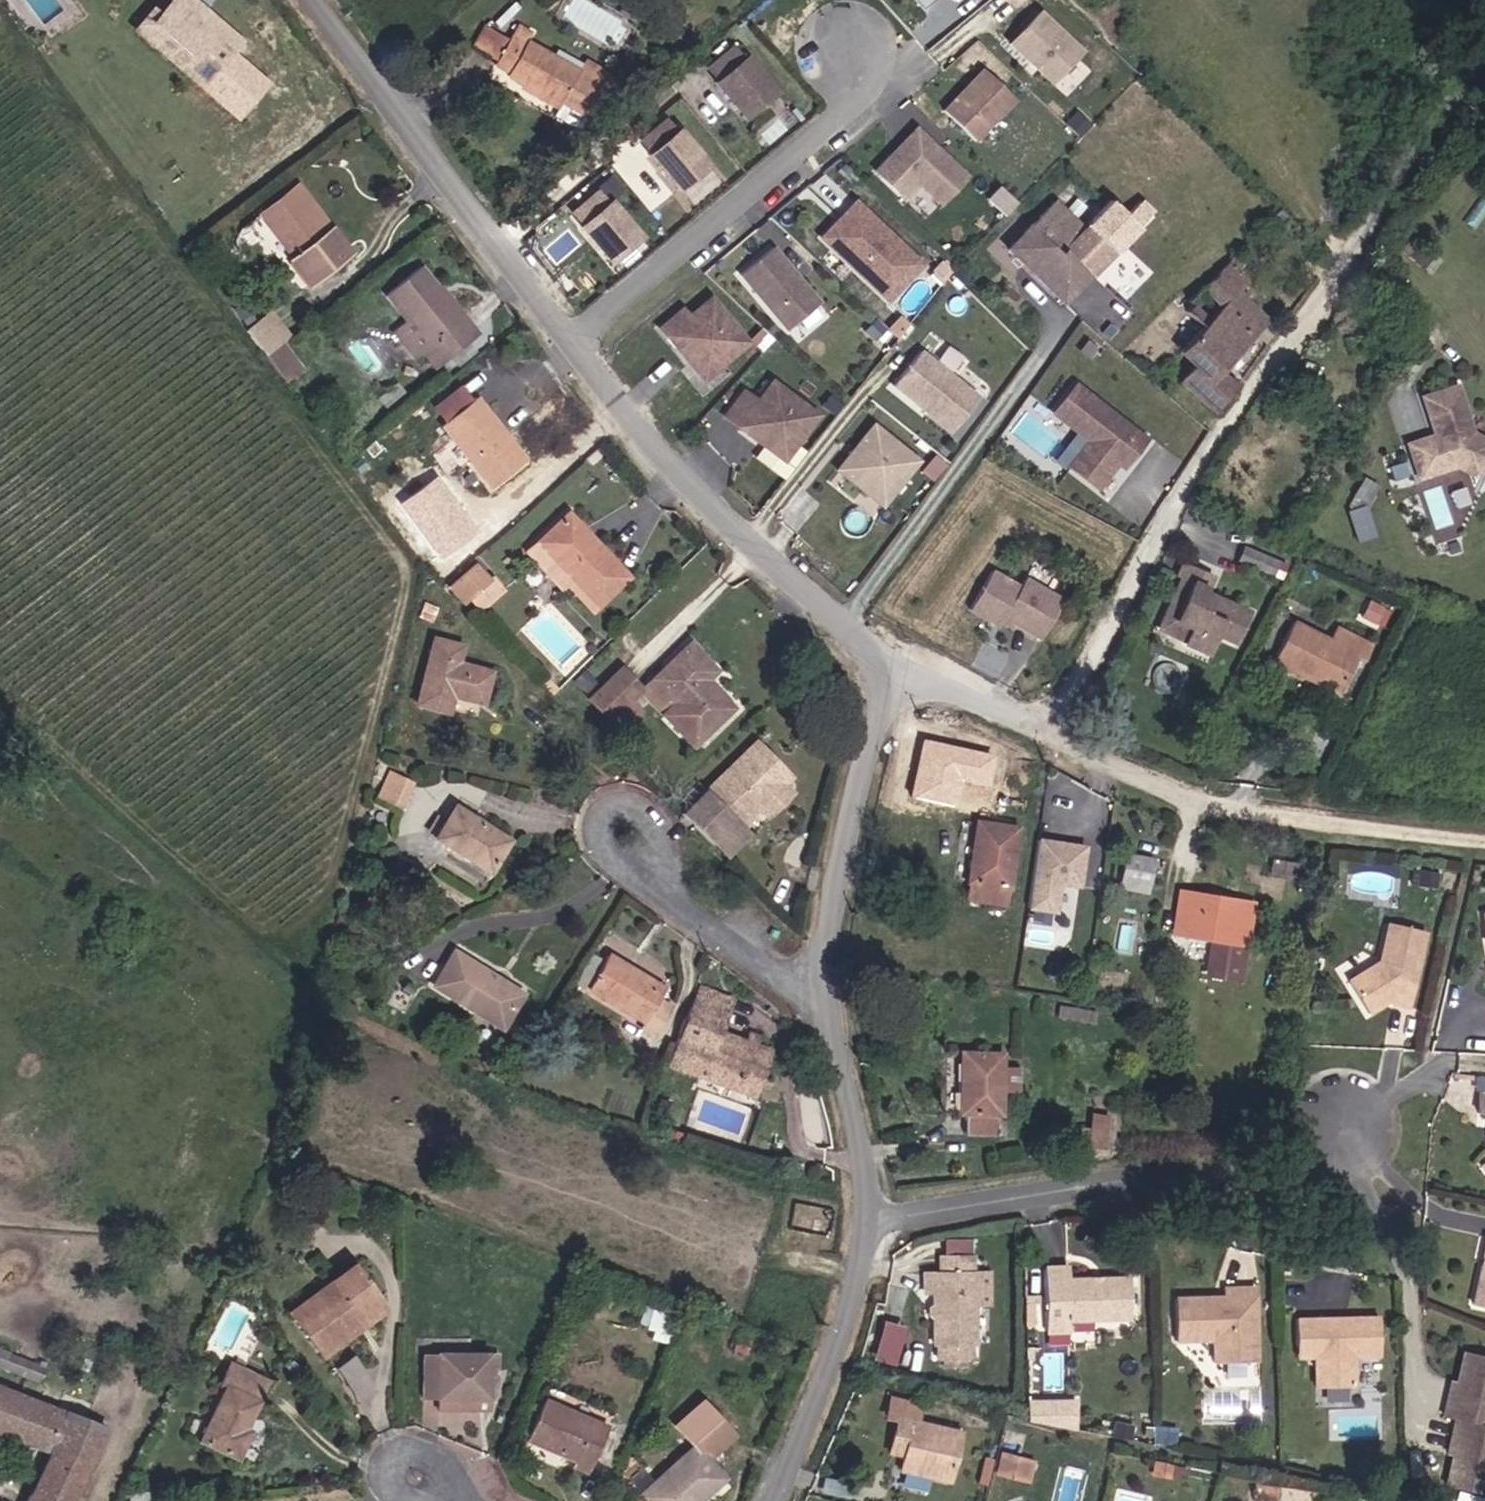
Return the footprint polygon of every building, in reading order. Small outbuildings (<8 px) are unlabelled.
[(205,89),(246,37),(200,0),(156,0),(132,30),(205,89)] [(1043,9),(1012,41),(1055,83),(1086,52),(1043,9)] [(584,60),(578,70),(526,41),(531,32),(516,24),(507,41),(496,61),(493,67),(507,75),(506,77),(520,85),(517,89),(556,111),(559,105),(586,119),(611,75),(584,60)] [(496,61),(507,41),(482,27),(470,46),(496,61)] [(774,93),(744,57),(740,59),(731,48),(707,68),(717,80),(714,82),(744,118),(774,93)] [(983,72),(945,110),(975,140),(1013,102),(983,72)] [(707,166),(698,155),(677,130),(674,132),(665,122),(641,141),(651,153),(647,155),(677,190),(707,166)] [(920,128),(880,170),(910,197),(922,185),(945,206),(972,177),(920,128)] [(331,229),(297,187),(293,189),(327,232),(331,229)] [(327,232),(293,189),(260,215),(293,258),(289,261),(307,285),(349,253),(332,229),(331,229),(327,232)] [(629,226),(609,201),(606,203),(596,192),(572,212),(582,223),(579,226),(608,261),(638,236),(629,226)] [(925,265),(859,201),(825,237),(891,300),(925,265)] [(1061,304),(1148,214),(1138,204),(1126,216),(1111,201),(1083,227),(1054,201),(1006,250),(1061,304)] [(1278,226),(1286,217),(1280,212),(1279,210),(1271,219),(1278,226)] [(557,264),(585,238),(561,214),(534,240),(557,264)] [(775,245),(742,272),(788,327),(821,301),(775,245)] [(1432,257),(1418,245),(1408,256),(1423,268),(1432,257)] [(1220,374),(1267,321),(1238,291),(1248,281),(1239,269),(1243,265),(1243,263),(1243,262),(1242,261),(1240,258),(1238,257),(1237,257),(1236,256),(1233,257),(1216,274),(1216,275),(1201,290),(1218,308),(1176,354),(1190,367),(1178,381),(1217,416),(1238,386),(1220,374)] [(477,334),(423,266),(385,296),(405,323),(392,333),(413,359),(421,353),(434,368),(477,334)] [(692,317),(684,308),(661,327),(707,381),(752,343),(715,299),(692,317)] [(283,341),(288,337),(270,313),(246,331),(265,355),(283,341)] [(303,368),(283,341),(265,356),(285,382),(303,368)] [(949,343),(938,355),(951,367),(963,355),(949,343)] [(921,347),(892,383),(953,433),(983,398),(921,347)] [(761,402),(744,390),(724,416),(787,463),(823,416),(776,381),(761,402)] [(1094,439),(1073,466),(1104,489),(1121,466),(1127,471),(1151,439),(1080,385),(1059,412),(1094,439)] [(1455,385),(1421,397),(1433,435),(1437,445),(1409,454),(1418,479),(1455,467),(1475,477),(1484,457),(1484,441),(1472,434),(1455,385)] [(526,459),(476,398),(441,426),(453,440),(433,455),(450,476),(470,462),(490,487),(526,459)] [(1477,429),(1484,432),(1484,416),(1482,415),(1477,429)] [(922,461),(875,424),(839,470),(885,507),(922,461)] [(1409,454),(1437,445),(1433,435),(1406,444),(1409,454)] [(628,577),(567,512),(526,552),(559,589),(565,585),(574,576),(600,604),(628,577)] [(1272,575),(1278,561),(1243,546),(1237,561),(1272,575)] [(488,576),(499,570),(488,552),(478,557),(488,576)] [(1173,623),(1189,583),(1194,585),(1199,572),(1179,563),(1173,577),(1178,579),(1155,631),(1182,643),(1188,630),(1173,623)] [(468,599),(489,580),(474,565),(448,587),(463,603),(468,599)] [(1062,601),(1024,578),(1018,587),(990,571),(968,609),(997,626),(1003,617),(1040,639),(1062,601)] [(1234,645),(1250,611),(1206,591),(1213,577),(1199,572),(1194,585),(1189,583),(1173,623),(1188,630),(1182,643),(1181,646),(1207,657),(1215,638),(1234,645)] [(600,604),(574,576),(565,585),(591,612),(600,604)] [(480,611),(503,591),(491,578),(489,580),(468,599),(480,611)] [(1378,627),(1385,610),(1371,604),(1363,620),(1378,627)] [(1336,695),(1355,657),(1363,661),(1370,645),(1335,628),(1328,640),(1293,621),(1272,663),(1336,695)] [(483,704),(491,671),(458,663),(462,646),(433,639),(416,705),(448,713),(453,696),(483,704)] [(732,708),(706,680),(715,671),(689,644),(641,690),(663,713),(674,703),(704,734),(732,708)] [(641,690),(617,668),(587,698),(608,720),(641,690)] [(998,755),(926,740),(914,797),(955,805),(960,778),(992,784),(998,755)] [(787,788),(783,784),(764,765),(771,758),(754,741),(707,789),(706,788),(682,814),(711,843),(737,818),(742,823),(758,807),(764,812),(787,788)] [(399,806),(410,782),(386,773),(376,797),(399,806)] [(768,816),(793,793),(787,788),(764,812),(768,816)] [(508,841),(453,806),(444,821),(436,816),(426,831),(434,836),(433,837),(488,872),(508,841)] [(725,858),(750,832),(742,823),(737,818),(711,843),(725,858)] [(1008,889),(1018,828),(975,822),(965,884),(968,885),(965,899),(1003,906),(1006,889),(1008,889)] [(1077,886),(1083,847),(1037,839),(1026,907),(1053,912),(1058,883),(1077,886)] [(1149,890),(1155,857),(1129,852),(1123,885),(1149,890)] [(1294,877),(1296,864),(1272,861),(1270,874),(1294,877)] [(1435,888),(1437,874),(1418,872),(1417,886),(1435,888)] [(1181,936),(1189,894),(1179,892),(1171,934),(1181,936)] [(1238,981),(1252,905),(1189,894),(1181,936),(1210,941),(1218,942),(1212,976),(1238,981)] [(1408,1009),(1425,933),(1387,924),(1378,961),(1347,982),(1368,1015),(1381,1007),(1382,1002),(1387,999),(1390,1005),(1408,1009)] [(619,933),(611,950),(661,975),(669,959),(619,933)] [(1212,976),(1218,942),(1210,941),(1204,975),(1212,976)] [(523,994),(454,952),(433,986),(501,1028),(523,994)] [(582,989),(600,959),(591,953),(573,984),(582,989)] [(658,999),(666,987),(610,955),(589,991),(643,1024),(640,1030),(652,1038),(672,1006),(658,999)] [(759,1081),(770,1050),(718,1032),(731,1000),(700,987),(668,1066),(704,1079),(710,1064),(759,1081)] [(1093,1024),(1095,1013),(1047,1006),(1045,1016),(1093,1024)] [(999,1115),(1000,1091),(1017,1091),(1017,1068),(1001,1068),(1001,1053),(959,1053),(958,1114),(964,1114),(963,1135),(993,1136),(994,1115),(999,1115)] [(753,1096),(759,1081),(710,1064),(704,1079),(753,1096)] [(1103,1149),(1107,1117),(1090,1116),(1088,1131),(1086,1147),(1103,1149)] [(1086,1147),(1088,1131),(1079,1130),(1077,1146),(1086,1147)] [(1472,1305),(1484,1308),(1484,1246),(1472,1305)] [(976,1344),(976,1307),(990,1306),(989,1272),(972,1272),(972,1256),(939,1256),(939,1272),(924,1273),(924,1293),(934,1293),(934,1344),(937,1345),(937,1359),(973,1358),(973,1344),(976,1344)] [(324,1356),(384,1311),(350,1266),(288,1311),(324,1356)] [(1065,1268),(1041,1270),(1043,1332),(1067,1331),(1067,1321),(1128,1319),(1128,1279),(1066,1281),(1065,1268)] [(1256,1360),(1255,1288),(1223,1289),(1223,1298),(1174,1299),(1175,1342),(1211,1341),(1212,1361),(1256,1360)] [(880,1318),(871,1357),(896,1363),(905,1323),(880,1318)] [(1378,1357),(1376,1318),(1295,1320),(1295,1350),(1312,1350),(1313,1359),(1314,1388),(1354,1386),(1354,1358),(1378,1357)] [(0,1350),(0,1369),(40,1384),(46,1368),(0,1350)] [(1313,1359),(1312,1350),(1295,1350),(1295,1359),(1313,1359)] [(1462,1352),(1454,1383),(1450,1402),(1444,1402),(1441,1417),(1453,1419),(1449,1435),(1454,1437),(1450,1456),(1442,1486),(1484,1496),(1484,1357),(1462,1352)] [(355,1399),(372,1392),(356,1354),(339,1361),(355,1399)] [(488,1398),(489,1354),(422,1354),(422,1398),(437,1398),(488,1398)] [(244,1430),(267,1382),(229,1363),(219,1383),(226,1386),(200,1441),(238,1460),(251,1433),(244,1430)] [(1450,1402),(1454,1383),(1449,1381),(1444,1402),(1450,1402)] [(0,1386),(0,1433),(44,1449),(24,1500),(73,1500),(106,1427),(0,1386)] [(1029,1423),(1080,1424),(1080,1396),(1029,1395),(1029,1423)] [(488,1411),(488,1398),(437,1398),(437,1411),(488,1411)] [(723,1479),(707,1461),(735,1437),(700,1399),(672,1425),(692,1448),(657,1479),(638,1496),(643,1500),(699,1500),(723,1479)] [(960,1432),(915,1421),(919,1406),(889,1399),(885,1417),(896,1420),(888,1454),(903,1457),(900,1471),(896,1486),(944,1497),(960,1432)] [(584,1472),(603,1426),(544,1401),(527,1441),(575,1462),(573,1467),(584,1472)] [(1130,1440),(1133,1427),(1114,1422),(1111,1436),(1130,1440)] [(1020,1451),(1024,1437),(1011,1433),(1008,1447),(1020,1451)] [(1450,1456),(1454,1437),(1449,1435),(1445,1455),(1450,1456)] [(900,1471),(903,1457),(888,1454),(884,1467),(900,1471)] [(1012,1477),(1017,1459),(1002,1455),(997,1473),(1012,1477)] [(1027,1481),(1032,1463),(1017,1459),(1012,1477),(1027,1481)] [(638,1496),(657,1479),(649,1470),(630,1487),(638,1496)] [(1276,1498),(1277,1484),(1257,1482),(1255,1496),(1276,1498)]
